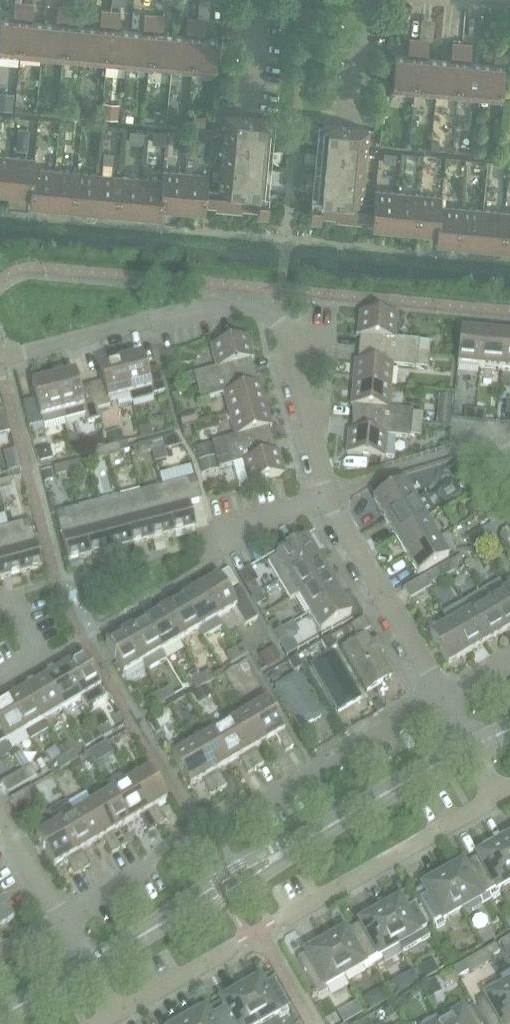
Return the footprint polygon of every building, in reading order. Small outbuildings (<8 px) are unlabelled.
[(14,15),(24,16),(25,4),(15,4),(14,15)] [(25,4),(24,16),(34,17),(35,5),(25,4)] [(57,19),(67,20),(68,8),(58,8),(57,19)] [(68,8),(67,20),(77,21),(78,9),(68,8)] [(101,23),(110,24),(111,12),(102,12),(101,23)] [(111,12),(110,24),(120,25),(121,13),(111,12)] [(144,27),(154,28),(155,17),(145,16),(144,27)] [(155,17),(154,28),(163,29),(165,17),(155,17)] [(0,29),(0,54),(20,56),(23,21),(1,19),(0,29)] [(187,31),(197,32),(198,20),(188,20),(187,31)] [(198,20),(197,32),(206,33),(207,21),(198,20)] [(23,21),(20,56),(42,58),(45,23),(23,21)] [(45,23),(42,58),(63,60),(66,25),(45,23)] [(66,25),(63,60),(84,62),(87,27),(66,25)] [(87,27),(84,62),(108,64),(111,29),(87,27)] [(111,29),(108,64),(128,66),(131,31),(111,29)] [(131,31),(128,66),(149,67),(153,33),(134,32),(131,31)] [(153,33),(149,67),(172,70),(175,35),(156,34),(153,33)] [(175,35),(172,70),(195,72),(197,37),(175,35)] [(197,37),(195,72),(215,73),(218,39),(197,37)] [(409,52),(419,53),(420,41),(410,40),(409,52)] [(420,41),(419,53),(428,54),(429,42),(420,41)] [(452,56),(462,57),(463,45),(453,44),(452,56)] [(463,45),(462,57),(471,57),(472,46),(463,45)] [(505,60),(506,49),(496,49),(495,60),(505,60)] [(392,92),(413,94),(418,58),(396,56),(392,92)] [(418,58),(415,92),(435,94),(439,60),(418,58)] [(439,60),(435,94),(458,96),(462,62),(439,60)] [(462,62),(458,96),(481,98),(485,64),(462,62)] [(485,64),(481,98),(502,100),(505,66),(485,64)] [(13,110),(15,93),(0,91),(0,109),(13,110)] [(104,102),(103,119),(118,120),(120,103),(104,102)] [(146,111),(145,120),(155,121),(155,112),(146,111)] [(194,115),(194,124),(205,125),(206,116),(194,115)] [(216,211),(243,214),(243,210),(268,213),(269,200),(244,198),(244,193),(265,195),(272,121),(226,116),(220,189),(218,189),(216,211)] [(338,201),(337,206),(312,204),(311,216),(335,218),(335,222),(361,224),(363,203),(369,129),(324,126),(317,199),(338,201)] [(19,129),(18,139),(26,140),(29,137),(30,130),(19,129)] [(154,129),(153,142),(165,143),(166,130),(154,129)] [(131,130),(129,144),(144,145),(145,132),(131,130)] [(105,151),(103,173),(113,174),(115,152),(105,151)] [(385,151),(383,162),(396,163),(397,153),(385,151)] [(11,192),(14,158),(0,156),(0,191),(11,192)] [(14,158),(11,192),(30,194),(31,180),(35,181),(35,169),(36,160),(14,158)] [(30,194),(30,202),(53,204),(56,171),(35,169),(35,181),(31,180),(30,194)] [(56,171),(53,204),(74,207),(78,173),(59,172),(56,171)] [(165,181),(163,205),(183,207),(186,174),(166,172),(165,181)] [(78,173),(74,207),(96,209),(100,175),(82,174),(78,173)] [(186,174),(183,207),(205,209),(205,207),(205,206),(207,188),(208,176),(186,174)] [(100,175),(96,209),(120,211),(123,177),(101,175),(100,175)] [(120,211),(120,212),(141,214),(142,213),(144,179),(123,177),(120,211)] [(144,179),(142,213),(162,215),(163,206),(163,205),(165,181),(162,181),(144,179)] [(373,223),(373,224),(395,226),(399,193),(376,191),(375,204),(373,223)] [(399,193),(395,226),(417,228),(419,195),(399,193)] [(419,195),(417,228),(437,230),(439,207),(442,207),(442,197),(419,195)] [(437,232),(436,239),(461,242),(465,209),(442,207),(439,207),(437,230),(437,232)] [(465,209),(461,242),(481,243),(485,211),(465,209)] [(485,211),(481,243),(504,245),(506,213),(485,211)] [(360,338),(359,350),(399,354),(430,357),(431,344),(420,343),(420,342),(397,340),(399,317),(360,314),(358,338),(360,338)] [(461,332),(458,365),(481,367),(483,344),(484,334),(461,332)] [(483,344),(481,367),(503,369),(503,361),(506,336),(484,334),(483,344)] [(194,376),(197,388),(255,374),(251,362),(254,361),(248,338),(210,348),(216,370),(194,376)] [(355,362),(353,385),(392,388),(394,367),(417,369),(417,368),(429,369),(430,357),(399,354),(359,350),(358,363),(355,362)] [(143,357),(122,362),(129,390),(130,395),(132,404),(153,398),(153,397),(165,394),(159,369),(147,372),(143,357)] [(103,384),(91,387),(97,410),(110,407),(110,403),(109,401),(117,399),(117,401),(119,407),(132,404),(130,395),(129,390),(122,362),(99,368),(103,384)] [(76,374),(54,380),(63,413),(65,421),(85,416),(86,417),(87,423),(100,419),(98,411),(97,410),(91,387),(80,390),(76,374)] [(193,374),(173,380),(176,391),(196,386),(193,374)] [(223,396),(229,417),(267,407),(261,385),(258,386),(255,374),(197,388),(201,402),(223,396)] [(36,402),(24,405),(30,427),(43,424),(43,426),(44,427),(65,421),(63,413),(54,380),(32,386),(36,402)] [(354,408),(353,420),(423,426),(424,415),(413,414),(413,412),(391,410),(392,388),(353,385),(351,407),(354,408)] [(439,395),(436,426),(451,428),(454,396),(439,395)] [(216,456),(273,441),(270,429),(272,429),(267,407),(229,417),(234,438),(212,444),(212,445),(216,456)] [(10,433),(4,410),(0,411),(0,436),(10,433)] [(466,411),(465,421),(476,422),(477,412),(466,411)] [(477,412),(476,422),(486,423),(487,413),(477,412)] [(195,414),(179,419),(181,428),(197,424),(195,414)] [(349,432),(347,455),(385,458),(386,458),(394,459),(396,438),(399,438),(410,440),(411,437),(422,438),(423,426),(353,420),(352,432),(349,432)] [(149,423),(139,426),(143,439),(153,437),(149,423)] [(122,431),(107,435),(110,446),(125,442),(122,431)] [(176,436),(150,443),(152,452),(152,453),(155,463),(168,460),(165,451),(183,447),(177,437),(176,436)] [(104,437),(88,441),(90,450),(106,446),(104,437)] [(216,456),(216,458),(219,469),(233,465),(239,487),(249,484),(285,475),(279,453),(277,453),(273,441),(216,456)] [(150,443),(138,446),(138,447),(140,455),(152,452),(150,443)] [(212,445),(195,449),(199,461),(216,456),(212,445)] [(107,449),(109,458),(121,455),(119,446),(107,449)] [(51,447),(37,450),(40,463),(54,460),(51,447)] [(97,461),(109,458),(107,449),(94,452),(97,461)] [(216,458),(200,462),(204,475),(219,471),(219,469),(216,458)] [(17,461),(6,464),(9,473),(19,471),(21,470),(18,461),(17,461)] [(66,466),(69,475),(81,471),(78,463),(66,466)] [(57,478),(69,475),(66,466),(54,469),(57,478)] [(448,472),(453,480),(461,475),(456,467),(448,472)] [(44,472),(43,472),(46,483),(53,481),(50,470),(44,472)] [(458,490),(467,485),(461,475),(453,480),(458,490)] [(165,488),(163,488),(169,511),(175,535),(196,529),(190,505),(202,502),(196,479),(195,480),(165,488)] [(12,489),(9,481),(0,483),(0,492),(12,489)] [(374,501),(385,520),(416,502),(404,483),(374,501)] [(143,493),(141,494),(147,517),(153,540),(175,535),(169,511),(163,488),(143,493)] [(141,494),(123,499),(128,521),(134,545),(153,540),(147,517),(141,494)] [(416,502),(385,520),(396,539),(399,537),(427,521),(437,514),(427,496),(416,502)] [(101,504),(112,551),(134,545),(123,499),(101,504)] [(80,510),(91,556),(112,551),(101,504),(80,510)] [(469,509),(475,518),(484,513),(478,504),(469,509)] [(69,562),(91,556),(80,510),(56,516),(69,562)] [(480,527),(489,522),(484,513),(475,518),(480,527)] [(396,539),(407,557),(438,540),(427,521),(399,537),(396,539)] [(9,528),(24,574),(43,569),(31,523),(9,528)] [(1,580),(24,574),(9,528),(0,531),(0,576),(1,580)] [(482,530),(467,538),(472,547),(487,538),(482,530)] [(268,563),(279,583),(318,560),(307,540),(268,563)] [(407,557),(419,577),(449,559),(438,540),(407,557)] [(479,546),(485,555),(493,550),(488,541),(479,546)] [(475,561),(485,555),(479,546),(469,552),(475,561)] [(318,560),(279,583),(290,601),(299,596),(329,578),(318,560)] [(450,563),(442,567),(442,568),(447,576),(455,571),(450,563)] [(442,567),(425,577),(425,578),(430,585),(447,576),(442,568),(442,567)] [(425,577),(404,590),(410,601),(432,588),(431,586),(430,585),(425,578),(425,577)] [(299,596),(309,615),(340,597),(329,578),(299,596)] [(200,590),(218,620),(237,609),(219,579),(200,590)] [(482,592),(488,603),(505,634),(509,631),(509,599),(506,592),(500,582),(482,592)] [(255,584),(246,589),(247,590),(252,598),(260,593),(255,584)] [(182,601),(199,631),(205,640),(223,629),(218,620),(200,590),(182,601)] [(482,592),(463,603),(469,614),(472,620),(487,645),(505,634),(488,603),(482,592)] [(260,593),(252,598),(252,599),(257,607),(266,602),(261,594),(260,593)] [(352,617),(340,597),(309,615),(321,635),(352,617)] [(163,612),(181,642),(199,631),(182,601),(163,612)] [(463,603),(444,614),(450,625),(464,648),(468,656),(487,645),(472,620),(469,614),(463,603)] [(145,622),(162,653),(181,642),(163,612),(145,622)] [(365,619),(351,627),(358,638),(371,630),(365,619)] [(126,633),(144,664),(149,672),(167,661),(162,653),(145,622),(126,633)] [(268,627),(274,636),(282,631),(277,622),(268,627)] [(448,667),(468,656),(450,625),(430,637),(448,667)] [(350,627),(343,631),(346,636),(353,632),(350,627)] [(274,636),(279,645),(288,640),(282,631),(274,636)] [(123,676),(144,664),(126,633),(106,645),(123,676)] [(367,635),(343,650),(368,693),(393,678),(367,635)] [(236,650),(241,659),(250,654),(244,645),(236,650)] [(274,647),(260,655),(267,667),(281,659),(274,647)] [(226,656),(231,665),(241,659),(236,650),(226,656)] [(335,653),(311,667),(339,715),(363,701),(335,653)] [(64,670),(82,700),(101,689),(83,659),(64,670)] [(45,680),(63,711),(82,700),(64,670),(45,680)] [(197,671),(189,675),(193,682),(196,680),(201,677),(197,671)] [(210,671),(202,676),(202,677),(207,684),(215,679),(210,671)] [(298,675),(275,688),(276,689),(300,731),(323,718),(298,675)] [(197,692),(207,686),(201,677),(196,680),(191,683),(197,692)] [(27,691),(45,722),(63,711),(45,680),(27,691)] [(206,687),(194,694),(199,702),(211,695),(206,687)] [(161,694),(166,702),(175,697),(169,689),(161,694)] [(8,702),(26,733),(45,722),(27,691),(8,702)] [(152,700),(157,708),(166,702),(161,694),(152,700)] [(7,744),(26,733),(8,702),(0,707),(0,732),(7,744)] [(248,713),(266,744),(276,738),(285,753),(294,748),(286,733),(268,702),(248,713)] [(230,724),(257,770),(264,766),(255,750),(266,744),(248,713),(230,724)] [(121,714),(112,719),(117,727),(125,722),(121,714)] [(157,723),(151,727),(156,735),(162,732),(157,723)] [(211,735),(229,766),(239,760),(248,775),(257,770),(230,724),(211,735)] [(100,730),(105,739),(113,734),(108,725),(100,730)] [(90,736),(95,745),(105,739),(100,730),(90,736)] [(192,746),(219,792),(227,788),(218,772),(229,766),(211,735),(192,746)] [(211,797),(219,792),(192,746),(172,758),(190,788),(202,782),(211,797)] [(96,750),(89,754),(95,764),(102,760),(96,750)] [(65,757),(70,766),(79,761),(79,760),(74,752),(65,757)] [(61,772),(70,766),(65,757),(55,763),(61,772)] [(76,763),(71,766),(78,777),(86,772),(80,762),(79,761),(76,763)] [(23,772),(29,783),(37,778),(30,767),(23,772)] [(131,783),(157,828),(165,824),(156,808),(168,802),(150,771),(131,783)] [(1,785),(8,796),(29,783),(23,772),(1,785)] [(112,794),(130,824),(140,818),(149,834),(157,828),(131,783),(112,794)] [(33,788),(11,801),(17,812),(39,799),(33,788)] [(93,804),(120,850),(128,846),(119,830),(130,824),(112,794),(93,804)] [(75,816),(93,846),(102,840),(111,855),(120,850),(93,804),(75,816)] [(55,827),(82,873),(91,868),(82,852),(93,846),(75,816),(55,827)] [(74,877),(82,873),(55,827),(36,838),(54,869),(65,862),(74,877)] [(509,868),(509,838),(507,834),(495,841),(503,856),(509,868)] [(492,899),(500,894),(499,893),(509,887),(509,868),(503,856),(495,841),(481,849),(484,854),(470,862),(492,899)] [(440,872),(464,913),(482,903),(483,905),(492,899),(470,862),(456,870),(453,865),(440,872)] [(445,924),(464,913),(440,872),(426,880),(430,885),(415,894),(434,927),(435,926),(437,931),(446,926),(445,924)] [(377,908),(400,949),(403,953),(430,937),(407,897),(393,906),(390,900),(377,908)] [(14,921),(0,898),(0,930),(14,921)] [(353,928),(374,966),(383,961),(382,960),(400,949),(377,908),(363,916),(366,921),(353,928)] [(323,938),(346,980),(364,970),(365,971),(374,966),(353,928),(338,937),(335,931),(323,938)] [(489,929),(477,935),(483,947),(491,942),(495,940),(489,929)] [(327,991),(346,980),(323,938),(309,946),(312,952),(297,961),(316,994),(317,993),(319,997),(328,992),(327,991)] [(500,943),(509,961),(509,960),(509,938),(500,943)] [(495,946),(486,951),(490,959),(500,954),(495,946)] [(434,960),(417,970),(423,981),(439,972),(440,972),(434,960)] [(470,972),(465,963),(453,970),(458,979),(470,972)] [(411,973),(394,983),(401,994),(416,985),(417,984),(418,984),(411,973)] [(259,1023),(269,1023),(280,1017),(281,1019),(289,1015),(287,1010),(268,976),(262,980),(261,977),(253,982),(251,979),(238,987),(259,1023)] [(435,980),(423,987),(431,1000),(443,993),(435,980)] [(505,985),(482,998),(483,1001),(478,1004),(489,1023),(509,1023),(509,995),(505,985)] [(223,1023),(259,1023),(238,987),(224,994),(228,1000),(214,1007),(223,1023)] [(383,987),(373,993),(381,1005),(385,1003),(390,1000),(383,987)] [(405,998),(395,1004),(400,1012),(410,1006),(405,998)] [(395,1003),(383,1010),(389,1020),(400,1013),(400,1012),(395,1004),(395,1003)] [(339,1014),(345,1023),(348,1023),(362,1016),(363,1015),(356,1004),(339,1014)] [(187,1023),(223,1023),(214,1007),(200,1015),(197,1010),(184,1018),(187,1023)] [(443,1023),(480,1023),(471,1008),(465,1011),(463,1009),(442,1021),(443,1023)]
